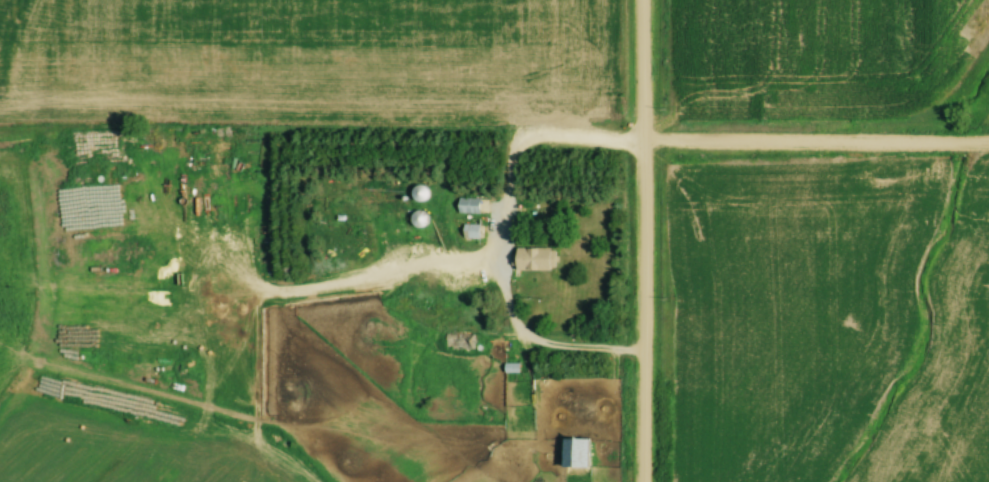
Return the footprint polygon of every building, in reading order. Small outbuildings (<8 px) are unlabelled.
[(426,200),(426,186),(412,186),(412,200),(426,200)] [(457,213),(479,214),(479,198),(458,198),(457,213)] [(422,211),(409,216),(413,229),(426,225),(422,211)] [(478,238),(478,225),(462,225),(462,238),(478,238)] [(514,248),(514,270),(553,270),(553,248),(514,248)] [(445,351),(474,350),(474,335),(445,335),(445,351)] [(586,440),(561,440),(561,469),(586,469),(586,440)]
